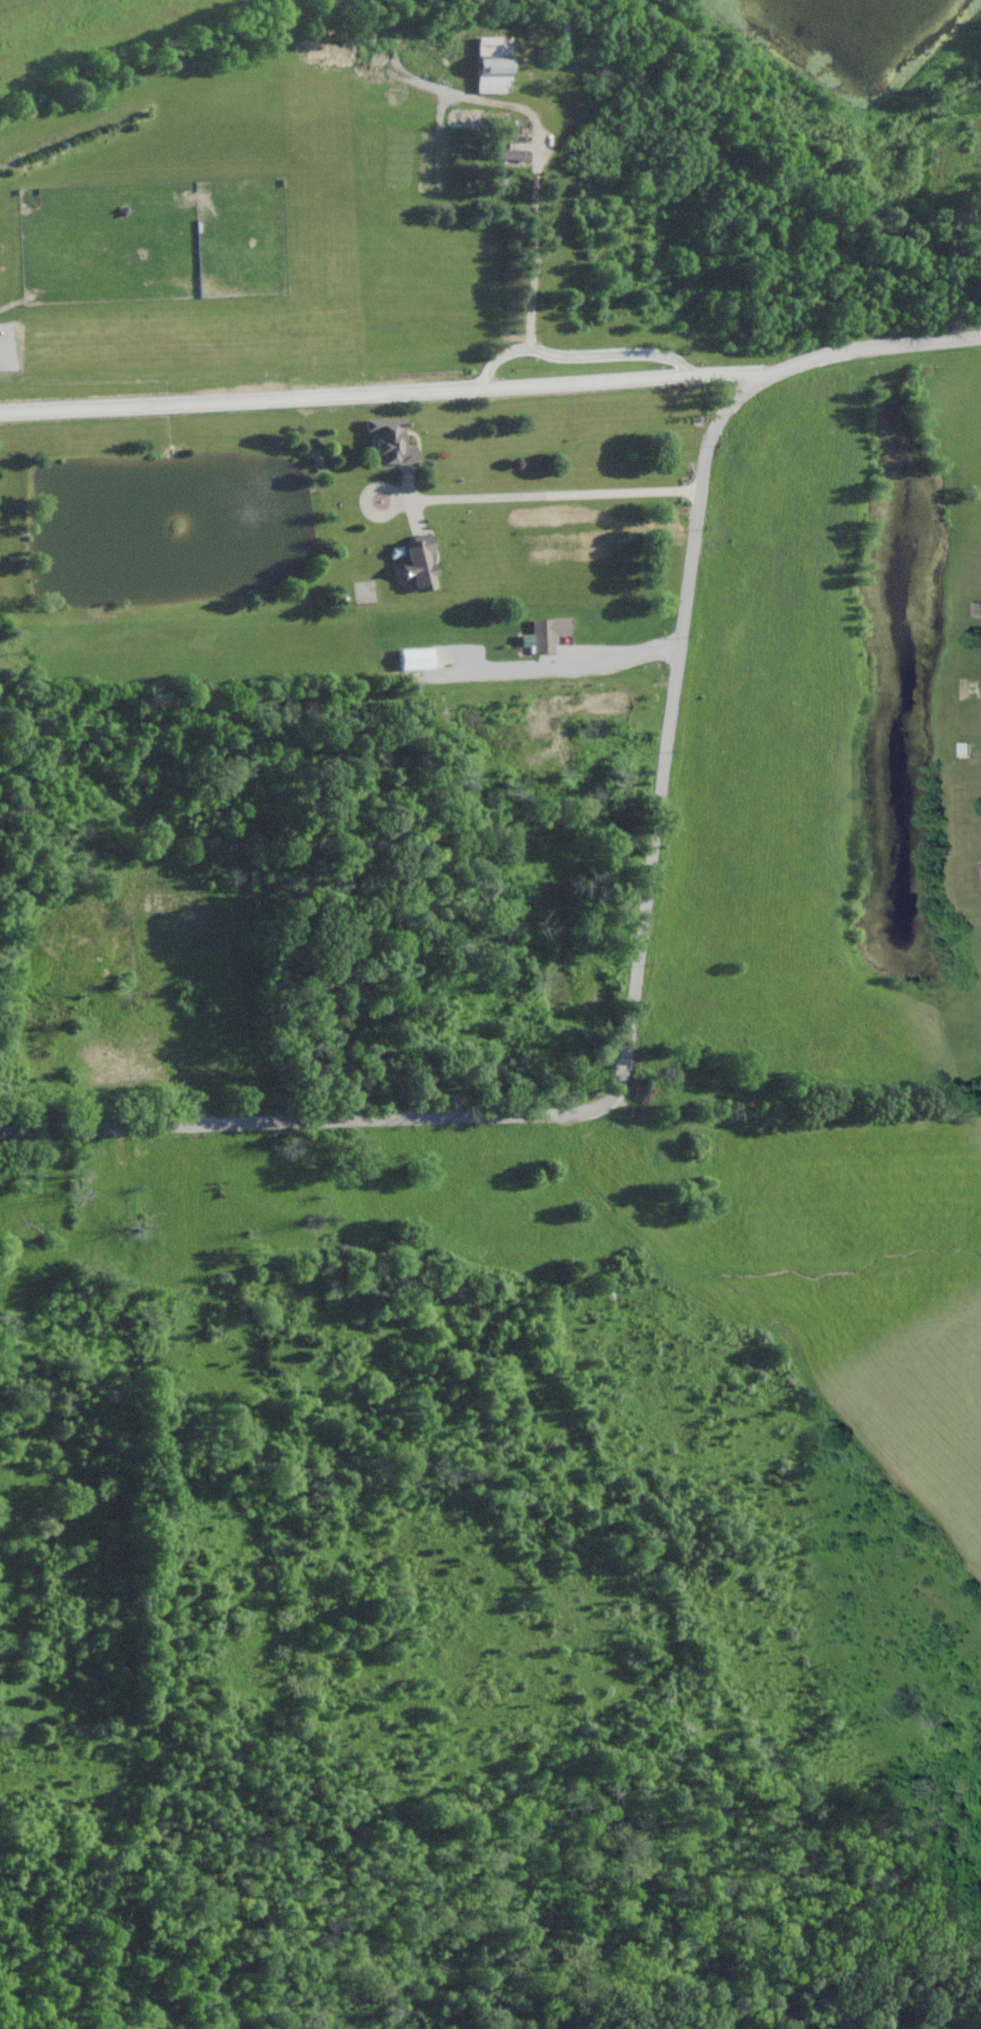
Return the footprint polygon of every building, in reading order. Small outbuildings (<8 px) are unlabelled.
[(477,93),(511,92),(510,36),(476,36),(477,93)] [(529,152),(528,161),(484,158),(485,149),(529,152)] [(375,462),(374,428),(365,429),(364,417),(402,415),(403,443),(415,442),(415,461),(375,462)] [(429,550),(431,560),(432,560),(433,564),(435,564),(437,575),(434,575),(436,585),(413,590),(411,578),(402,580),(398,560),(406,558),(404,553),(391,556),(389,552),(392,547),(403,545),(402,540),(412,538),(411,533),(429,530),(433,549),(429,550)] [(554,642),(555,653),(533,654),(533,644),(522,644),(522,633),(532,633),(532,620),(569,617),(570,634),(556,635),(556,642),(554,642)] [(433,668),(432,648),(400,649),(401,670),(433,668)]
